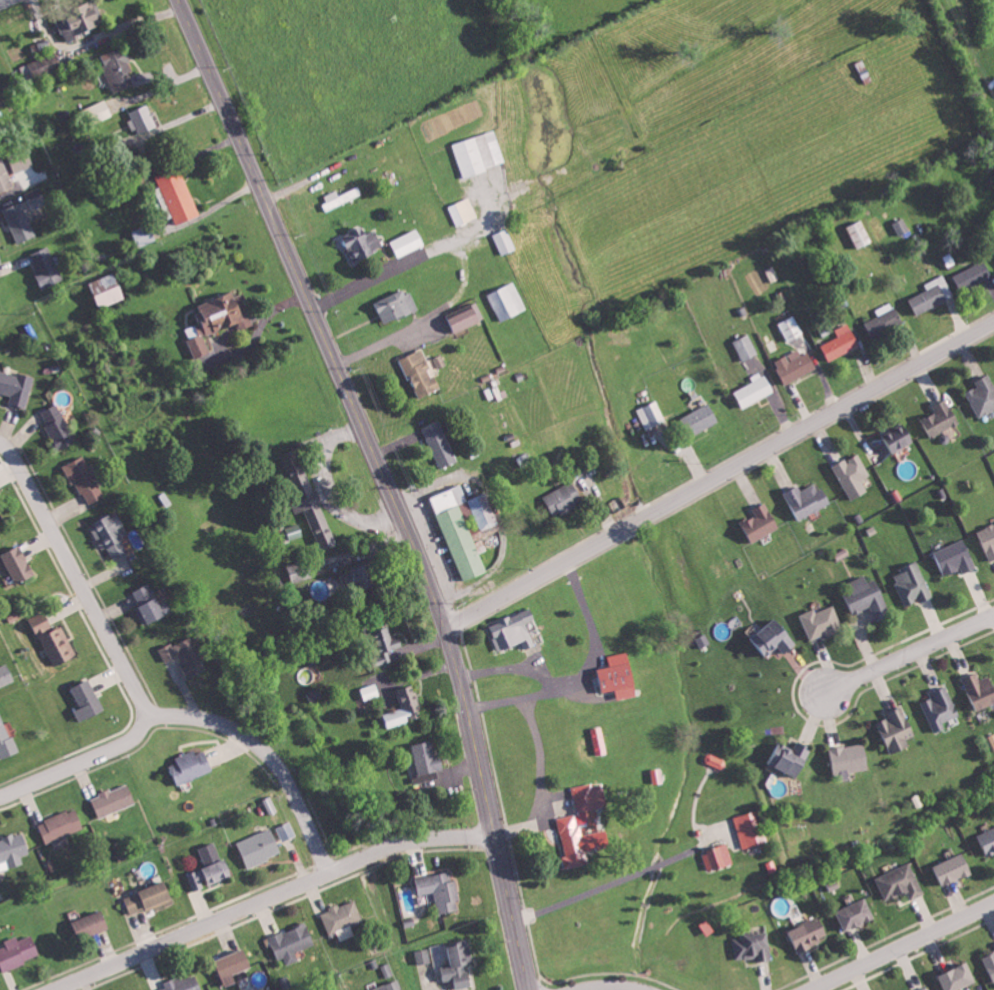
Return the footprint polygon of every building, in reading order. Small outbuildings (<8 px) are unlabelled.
[(67,39),(106,28),(100,7),(61,18),(67,39)] [(99,56),(117,94),(136,85),(130,72),(135,70),(123,46),(99,56)] [(25,74),(61,68),(59,56),(23,62),(25,74)] [(129,114),(139,136),(159,128),(149,105),(129,114)] [(507,164),(497,131),(454,144),(465,177),(507,164)] [(7,159),(0,161),(0,193),(15,189),(7,159)] [(201,216),(181,167),(157,177),(178,226),(201,216)] [(48,204),(41,187),(27,192),(33,209),(48,204)] [(364,195),(361,187),(341,195),(339,190),(326,196),(329,203),(324,205),(326,211),(364,195)] [(478,219),(471,199),(449,206),(455,226),(478,219)] [(20,244),(38,236),(23,202),(5,210),(20,244)] [(910,230),(905,217),(893,222),(899,235),(910,230)] [(846,227),(857,248),(874,240),(863,219),(846,227)] [(133,232),(140,248),(158,240),(151,224),(133,232)] [(366,232),(365,228),(346,232),(353,260),(384,253),(378,230),(366,232)] [(399,257),(427,246),(420,229),(392,240),(399,257)] [(494,235),(503,256),(517,249),(508,229),(494,235)] [(31,254),(44,289),(64,282),(51,247),(31,254)] [(992,275),(985,260),(953,275),(960,290),(992,275)] [(91,283),(104,309),(128,298),(116,272),(91,283)] [(916,314),(947,300),(943,291),(949,288),(943,274),(924,283),(927,289),(909,297),(916,314)] [(489,293),(500,321),(528,309),(516,281),(489,293)] [(418,311),(410,288),(376,300),(384,323),(418,311)] [(254,324),(242,290),(194,307),(199,323),(186,328),(196,357),(211,351),(205,335),(241,322),(243,328),(254,324)] [(485,319),(477,301),(446,315),(453,333),(485,319)] [(880,315),(866,322),(873,337),(904,323),(893,301),(877,308),(880,315)] [(780,322),(788,341),(804,334),(796,315),(780,322)] [(839,337),(823,343),(828,359),(860,347),(851,322),(836,328),(839,337)] [(759,354),(750,333),(734,340),(742,360),(759,354)] [(401,357),(409,377),(413,375),(421,396),(442,388),(427,347),(401,357)] [(786,383),(818,369),(810,352),(790,361),(787,355),(775,361),(786,383)] [(35,378),(0,367),(0,394),(1,391),(13,395),(10,402),(26,407),(35,378)] [(752,376),(754,382),(737,389),(743,405),(774,393),(765,371),(752,376)] [(968,391),(980,417),(993,410),(993,379),(991,373),(977,380),(979,386),(968,391)] [(937,412),(924,418),(932,436),(961,423),(950,397),(934,404),(937,412)] [(644,429),(666,422),(659,401),(637,408),(644,429)] [(42,411),(59,449),(77,441),(59,403),(42,411)] [(720,422),(713,403),(686,413),(693,432),(720,422)] [(424,427),(443,468),(460,460),(441,419),(424,427)] [(885,431),(892,451),(916,443),(908,423),(885,431)] [(336,545),(317,488),(313,489),(299,448),(286,453),(319,551),(336,545)] [(835,465),(851,500),(869,492),(863,479),(871,475),(861,453),(835,465)] [(69,462),(84,504),(103,498),(87,455),(69,462)] [(554,517),(586,502),(576,480),(544,495),(554,517)] [(798,520),(831,504),(821,481),(803,489),(801,485),(785,492),(798,520)] [(463,580),(487,572),(463,502),(469,500),(463,485),(434,495),(463,580)] [(471,497),(481,529),(500,523),(490,492),(471,497)] [(753,509),(756,515),(744,521),(754,541),(781,529),(769,502),(753,509)] [(102,549),(108,546),(114,559),(129,553),(121,534),(129,531),(120,511),(91,524),(102,549)] [(980,529),(990,561),(993,560),(993,524),(980,529)] [(933,552),(944,576),(962,568),(964,574),(978,568),(965,538),(933,552)] [(3,553),(16,583),(37,575),(24,544),(3,553)] [(311,576),(305,559),(287,565),(293,583),(311,576)] [(382,582),(374,561),(348,571),(356,591),(382,582)] [(892,574),(907,605),(920,599),(921,602),(934,596),(918,561),(892,574)] [(877,621),(893,615),(879,577),(869,581),(867,575),(845,583),(856,613),(872,607),(877,621)] [(816,608),(802,614),(813,640),(844,627),(835,604),(817,611),(816,608)] [(523,642),(526,649),(536,645),(527,622),(537,618),(534,608),(489,624),(498,651),(523,642)] [(32,617),(54,666),(77,656),(63,625),(55,629),(47,610),(32,617)] [(787,654),(800,642),(777,616),(751,640),(767,657),(780,646),(787,654)] [(376,631),(386,662),(403,657),(400,648),(405,646),(401,635),(393,638),(389,626),(376,631)] [(165,661),(182,654),(186,661),(182,663),(189,678),(208,669),(193,635),(160,650),(165,661)] [(639,685),(634,661),(601,667),(605,692),(639,685)] [(11,663),(0,666),(0,686),(16,681),(11,663)] [(980,679),(978,672),(964,677),(976,711),(993,704),(993,674),(980,679)] [(76,710),(81,721),(106,710),(91,678),(73,687),(82,707),(76,710)] [(360,689),(364,700),(381,694),(377,683),(360,689)] [(410,721),(409,713),(419,711),(413,685),(398,689),(402,708),(382,713),(385,727),(410,721)] [(922,702),(934,732),(946,727),(944,721),(961,714),(948,685),(932,692),(933,697),(922,702)] [(878,722),(891,754),(911,746),(908,738),(916,735),(904,705),(887,712),(889,718),(878,722)] [(1,707),(0,707),(0,757),(1,759),(18,752),(1,707)] [(780,742),(773,765),(803,775),(813,745),(797,740),(795,746),(780,742)] [(871,767),(866,742),(828,749),(833,775),(871,767)] [(215,773),(209,749),(172,758),(178,782),(215,773)] [(136,802),(128,782),(91,797),(100,817),(136,802)] [(574,786),(577,810),(609,806),(606,782),(574,786)] [(38,823),(47,843),(85,828),(77,807),(38,823)] [(736,815),(742,847),(769,842),(762,810),(736,815)] [(567,868),(591,863),(588,850),(613,845),(610,829),(584,834),(582,824),(578,825),(577,814),(558,817),(567,868)] [(976,835),(986,858),(993,854),(993,827),(976,835)] [(283,854),(273,828),(238,840),(248,866),(283,854)] [(24,865),(23,855),(30,854),(26,833),(0,839),(0,870),(24,865)] [(200,847),(207,866),(187,874),(194,891),(205,887),(202,881),(213,877),(215,882),(235,874),(229,858),(222,860),(215,841),(200,847)] [(710,872),(735,862),(728,843),(702,853),(710,872)] [(925,893),(911,862),(877,877),(888,900),(909,891),(912,899),(925,893)] [(417,877),(420,894),(436,891),(440,913),(459,910),(458,901),(461,900),(458,879),(451,880),(450,871),(417,877)] [(125,896),(132,913),(175,897),(168,880),(125,896)] [(847,930),(877,918),(869,897),(838,909),(847,930)] [(330,935),(338,932),(342,941),(356,935),(353,926),(365,921),(356,899),(321,913),(330,935)] [(111,926),(104,908),(74,921),(82,939),(111,926)] [(797,952),(832,936),(822,915),(788,931),(797,952)] [(316,944),(309,923),(270,936),(278,959),(285,957),(288,964),(300,960),(296,951),(316,944)] [(737,963),(773,957),(768,929),(743,933),(744,937),(733,939),(737,963)] [(43,956),(34,934),(20,939),(18,935),(5,940),(7,945),(0,948),(0,960),(4,971),(43,956)] [(472,986),(469,963),(473,962),(470,941),(447,944),(450,964),(442,965),(444,980),(456,978),(457,988),(472,986)] [(254,966),(248,948),(218,958),(227,985),(239,982),(236,972),(254,966)] [(419,965),(431,962),(428,948),(416,951),(419,965)] [(984,956),(993,980),(993,952),(984,956)] [(947,989),(958,989),(978,982),(970,962),(940,975),(947,989)] [(199,974),(184,979),(183,975),(164,981),(166,986),(156,989),(204,989),(199,974)] [(401,978),(370,989),(405,989),(401,978)]
